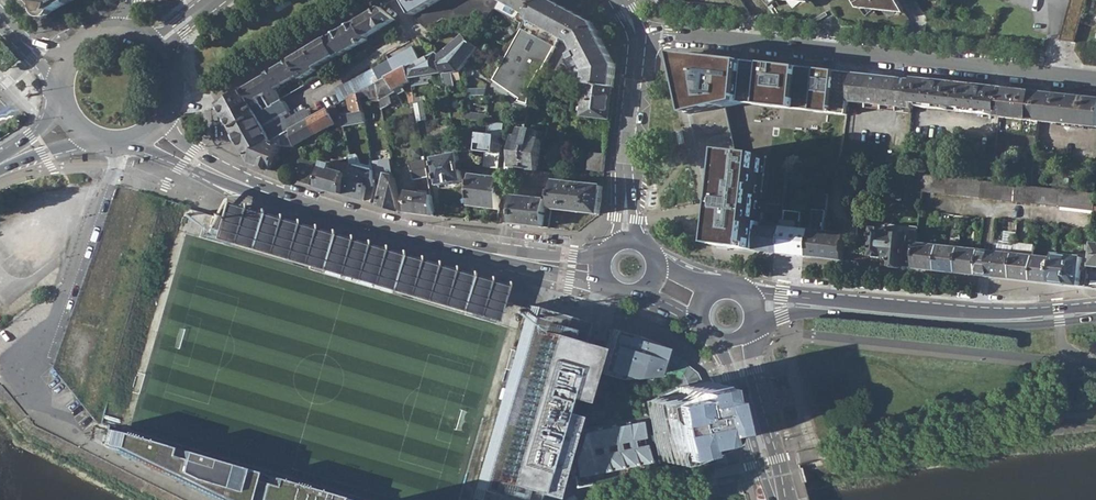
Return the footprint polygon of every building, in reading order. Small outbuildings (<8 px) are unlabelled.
[(45,16),(74,0),(30,0),(33,4),(45,16)] [(414,16),(440,0),(404,0),(414,16)] [(414,16),(418,23),(426,30),(441,19),(488,20),(494,9),(499,0),(498,0),(440,0),(414,16)] [(537,0),(499,0),(494,9),(514,20),(517,19),(517,22),(523,25),(527,18),(537,0)] [(558,35),(570,10),(558,4),(551,0),(537,0),(527,18),(558,35)] [(751,15),(743,0),(731,0),(735,7),(739,13),(751,15)] [(859,9),(908,13),(900,0),(854,0),(859,9)] [(1066,38),(1080,41),(1088,0),(1073,0),(1066,38)] [(264,76),(216,104),(232,130),(282,100),(281,98),(275,88),(300,75),(302,78),(317,70),(315,67),(318,65),(338,55),(339,56),(367,40),(366,38),(397,19),(381,6),(264,75),(264,76)] [(591,21),(570,10),(558,35),(560,36),(571,42),(576,52),(564,59),(564,60),(565,59),(568,63),(573,65),(576,63),(577,65),(577,64),(576,63),(581,60),(587,70),(586,78),(586,83),(613,86),(614,81),(615,66),(603,43),(598,35),(591,21)] [(540,70),(558,35),(527,18),(523,25),(502,65),(503,66),(530,86),(531,86),(540,70)] [(440,55),(443,74),(446,87),(455,86),(453,72),(460,71),(478,48),(462,35),(440,55)] [(560,36),(558,35),(540,70),(542,71),(560,36)] [(378,84),(389,79),(409,68),(420,61),(413,48),(335,90),(342,104),(350,99),(360,94),(369,89),(378,84)] [(411,78),(443,74),(440,55),(436,52),(420,61),(409,68),(411,78)] [(730,246),(783,252),(784,227),(761,224),(768,154),(738,151),(728,106),(743,102),(849,113),(850,103),(851,99),(855,71),(679,53),(692,114),(700,112),(730,246)] [(565,59),(564,60),(569,69),(577,65),(576,63),(573,65),(568,63),(565,59)] [(528,106),(530,86),(503,66),(493,82),(517,98),(518,96),(521,98),(519,103),(528,106)] [(409,68),(389,79),(396,89),(396,90),(411,80),(411,78),(409,68)] [(851,99),(899,104),(902,76),(855,71),(851,99)] [(913,105),(913,103),(916,77),(902,76),(899,104),(913,105)] [(992,109),(1001,111),(1003,86),(916,77),(913,103),(992,112),(992,109)] [(389,79),(378,84),(381,100),(383,108),(392,103),(390,95),(397,91),(396,90),(396,89),(389,79)] [(611,113),(613,86),(586,83),(583,115),(610,118),(611,113)] [(372,103),(381,100),(378,84),(369,89),(372,103)] [(407,86),(410,104),(415,103),(412,84),(407,86)] [(1001,113),(1039,117),(1042,90),(1003,86),(1001,111),(1001,113)] [(1042,90),(1039,117),(1039,118),(1095,124),(1095,96),(1042,90)] [(350,99),(352,109),(353,114),(363,112),(360,94),(350,99)] [(850,103),(898,108),(899,104),(851,99),(850,103)] [(287,115),(264,127),(262,124),(287,109),(282,100),(232,130),(247,154),(271,141),(272,141),(284,135),(293,130),(310,121),(313,119),(308,111),(290,121),(287,115)] [(416,105),(419,122),(428,120),(425,103),(416,105)] [(335,107),(330,110),(338,124),(341,124),(341,127),(344,126),(342,116),(340,117),(338,113),(335,107)] [(330,110),(329,110),(313,119),(310,121),(318,135),(325,131),(338,124),(330,110)] [(452,119),(487,122),(487,115),(450,111),(452,119)] [(366,122),(363,112),(353,114),(342,116),(344,126),(366,122)] [(700,112),(692,114),(722,245),(730,246),(700,112)] [(317,139),(318,135),(310,121),(293,130),(297,146),(301,144),(313,137),(314,140),(317,139)] [(486,166),(501,168),(506,123),(491,121),(490,133),(479,132),(477,151),(488,152),(486,166)] [(517,136),(514,166),(519,167),(530,168),(538,170),(542,138),(538,138),(539,130),(526,128),(522,127),(520,136),(517,136)] [(443,137),(449,136),(455,135),(453,128),(429,132),(431,139),(443,137)] [(297,148),(297,146),(293,130),(284,135),(288,150),(297,148)] [(326,135),(325,131),(318,135),(317,139),(326,135)] [(439,186),(463,181),(460,165),(455,135),(449,136),(451,147),(452,147),(454,155),(434,159),(439,186)] [(444,145),(443,137),(431,139),(432,147),(444,145)] [(282,146),(272,141),(271,141),(247,154),(246,155),(248,159),(250,162),(273,171),(282,146)] [(301,144),(297,146),(297,148),(298,153),(304,178),(305,183),(313,186),(315,163),(306,163),(301,144)] [(589,169),(604,171),(607,152),(590,151),(589,169)] [(352,165),(376,170),(375,166),(361,163),(358,154),(350,156),(352,165)] [(375,166),(376,170),(376,172),(383,173),(381,156),(373,157),(375,166)] [(411,162),(414,180),(429,177),(426,159),(411,162)] [(333,170),(350,175),(352,165),(335,161),(334,166),(333,170)] [(323,189),(345,195),(350,175),(333,170),(334,166),(326,163),(320,188),(323,189)] [(352,165),(350,175),(345,195),(364,201),(368,187),(368,184),(376,187),(376,172),(376,170),(352,165)] [(518,181),(528,183),(530,168),(519,167),(518,181)] [(528,183),(538,184),(539,170),(538,170),(530,168),(528,183)] [(538,184),(547,186),(548,171),(539,170),(538,184)] [(547,186),(556,187),(556,180),(558,172),(548,171),(547,186)] [(923,188),(935,190),(936,174),(924,172),(923,188)] [(392,209),(401,211),(395,176),(387,174),(379,205),(392,209)] [(935,190),(946,191),(948,175),(936,174),(935,190)] [(466,188),(472,189),(473,175),(467,175),(467,181),(463,181),(464,186),(466,186),(466,188)] [(472,189),(472,197),(472,206),(486,208),(500,210),(504,178),(473,175),(472,189)] [(959,176),(948,175),(946,191),(957,192),(959,176)] [(957,192),(969,193),(970,177),(959,176),(957,192)] [(980,194),(982,178),(970,177),(969,193),(980,194)] [(987,195),(989,179),(982,178),(980,194),(987,195)] [(995,196),(997,180),(989,179),(987,195),(995,196)] [(603,185),(556,180),(556,187),(552,208),(576,210),(600,213),(603,185)] [(997,180),(995,196),(1003,197),(1004,181),(997,180)] [(1003,197),(1014,198),(1015,182),(1004,181),(1003,197)] [(1022,199),(1023,183),(1015,182),(1014,198),(1022,199)] [(1023,183),(1022,199),(1029,199),(1031,184),(1023,183)] [(1031,184),(1029,199),(1037,200),(1038,184),(1031,184)] [(1037,200),(1048,201),(1049,186),(1038,184),(1037,200)] [(1048,201),(1059,203),(1061,187),(1049,186),(1048,201)] [(1059,203),(1071,204),(1072,188),(1061,187),(1059,203)] [(1071,204),(1082,205),(1083,189),(1072,188),(1071,204)] [(1095,191),(1083,189),(1082,205),(1094,206),(1095,191)] [(431,215),(436,216),(432,191),(428,191),(429,194),(410,192),(407,212),(419,214),(431,215)] [(826,208),(828,208),(829,192),(814,191),(814,207),(826,208)] [(529,226),(544,227),(547,199),(517,196),(514,224),(529,226)] [(212,212),(206,233),(492,317),(497,299),(501,286),(215,202),(212,212)] [(814,207),(812,228),(825,229),(826,208),(814,207)] [(848,212),(847,228),(847,231),(858,232),(859,213),(848,212)] [(783,252),(811,254),(812,228),(785,225),(784,227),(783,252)] [(907,262),(916,263),(918,241),(918,235),(909,234),(909,232),(893,231),(894,228),(873,225),(872,237),(873,237),(871,253),(884,254),(891,254),(891,263),(906,264),(907,262)] [(825,229),(812,228),(811,254),(844,258),(847,231),(847,228),(839,228),(839,230),(825,229)] [(915,265),(937,268),(939,243),(918,241),(916,263),(915,265)] [(1012,275),(1015,243),(1000,241),(999,250),(994,249),(991,273),(1012,275)] [(1036,243),(1016,241),(1015,243),(1012,275),(1032,277),(1035,253),(1036,243)] [(937,268),(957,270),(960,245),(939,243),(937,268)] [(980,247),(960,245),(957,270),(978,272),(980,247)] [(980,247),(978,272),(991,273),(994,249),(980,247)] [(1056,252),(1055,256),(1053,280),(1080,282),(1083,254),(1056,252)] [(1053,280),(1055,256),(1035,253),(1032,277),(1053,280)] [(529,305),(528,308),(473,498),(481,499),(530,499),(579,335),(582,321),(549,311),(529,305)] [(632,335),(609,329),(599,363),(598,368),(625,375),(650,373),(658,346),(647,341),(632,335)] [(663,349),(658,346),(650,373),(675,380),(676,387),(700,383),(697,376),(695,373),(693,370),(688,366),(681,361),(673,355),(663,349)] [(647,400),(658,453),(681,449),(680,442),(701,437),(699,428),(712,425),(706,395),(702,396),(700,383),(676,387),(677,394),(647,400)] [(571,459),(575,487),(590,484),(588,472),(645,462),(644,455),(637,417),(580,428),(571,459)] [(102,442),(223,499),(354,499),(239,466),(106,428),(103,437),(102,442)]
